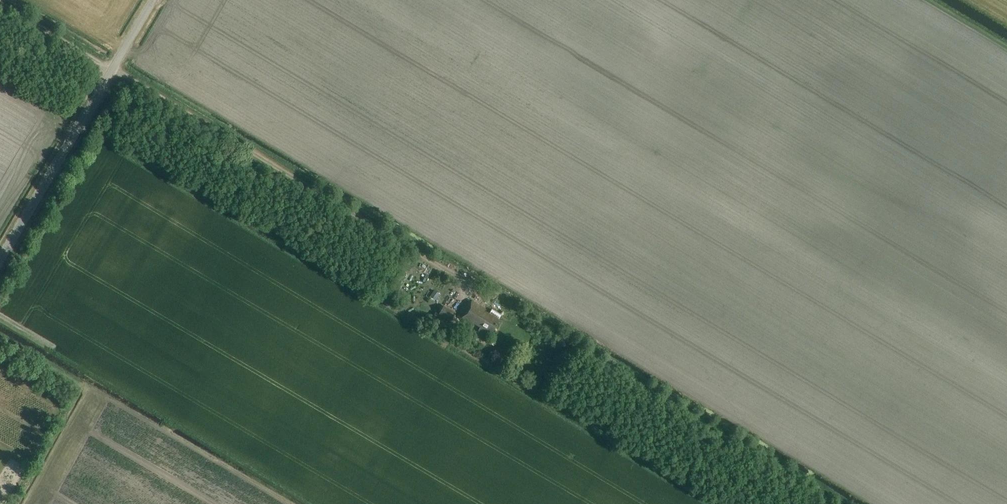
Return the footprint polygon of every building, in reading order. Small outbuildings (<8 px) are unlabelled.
[(432,309),(437,300),(432,298),(427,307),(432,309)] [(491,333),(499,320),(482,310),(484,307),(473,301),(461,319),(473,327),(475,323),(481,327),(479,332),(488,337),(490,332),(491,333)] [(451,321),(456,312),(444,305),(439,314),(451,321)] [(443,323),(446,318),(439,315),(436,313),(433,318),(443,323)]
